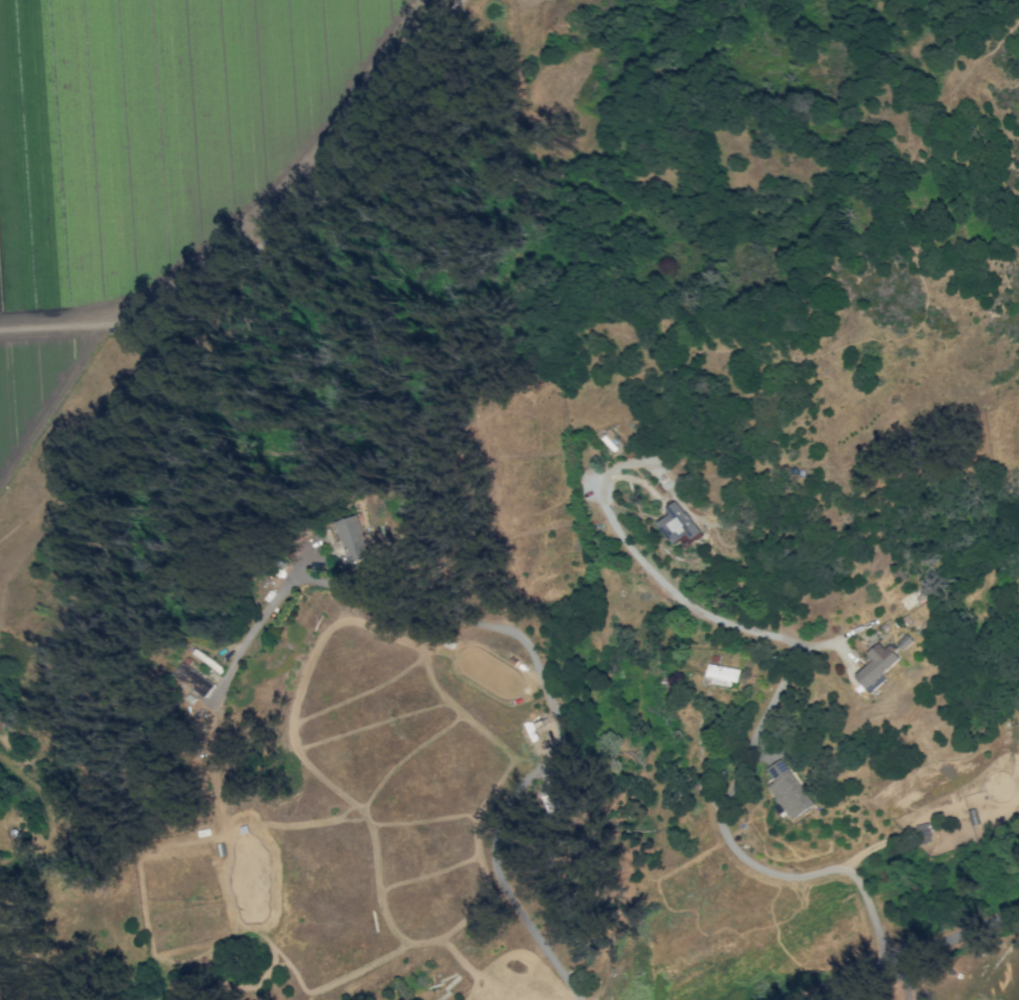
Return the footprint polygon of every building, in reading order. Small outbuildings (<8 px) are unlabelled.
[(675,543),(687,533),(692,539),(702,531),(675,501),(666,509),(669,513),(657,523),(675,543)] [(360,514),(332,524),(337,538),(342,536),(352,563),(375,555),(360,514)] [(915,641),(908,633),(897,643),(904,651),(915,641)] [(883,675),(901,657),(890,645),(886,649),(879,642),(867,653),(873,659),(856,676),(871,693),(886,679),(883,675)] [(739,670),(708,662),(706,672),(703,672),(701,680),(734,688),(739,670)] [(176,677),(207,697),(215,683),(185,663),(176,677)] [(766,768),(774,783),(770,785),(789,820),(811,808),(784,758),(766,768)]
